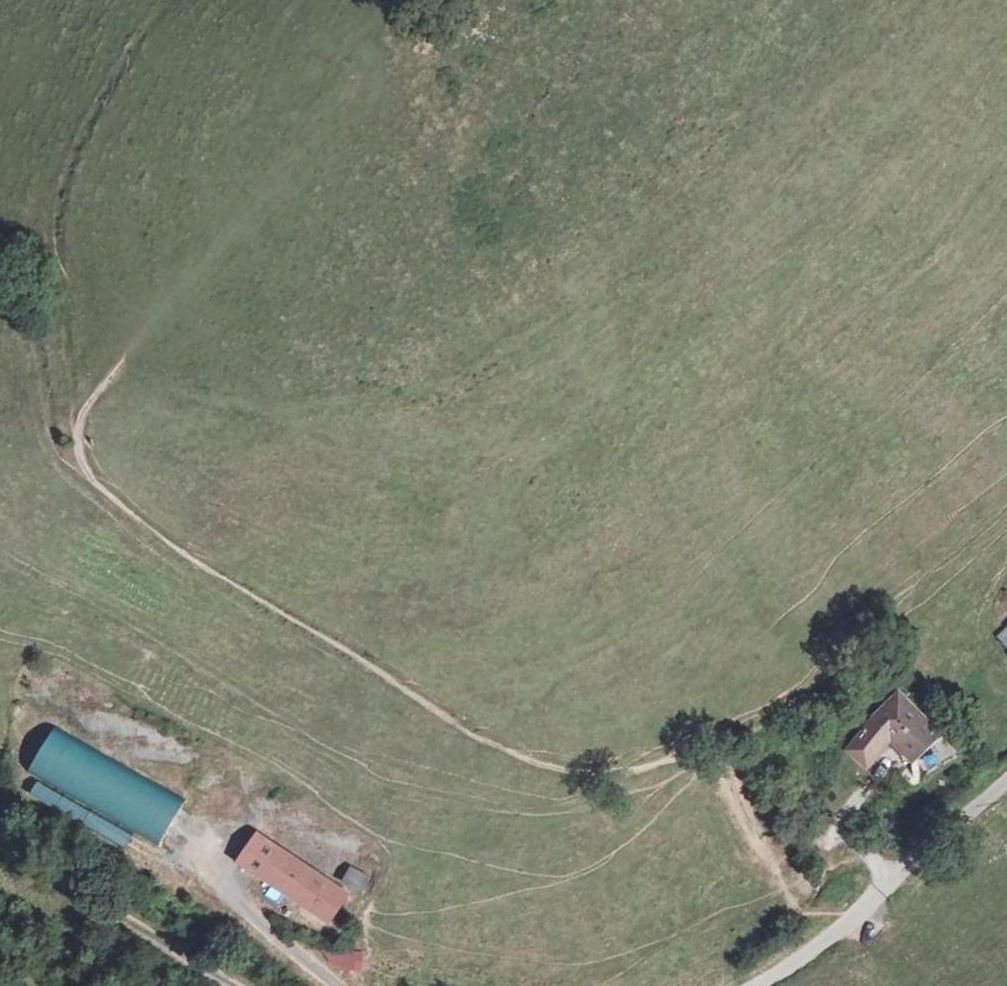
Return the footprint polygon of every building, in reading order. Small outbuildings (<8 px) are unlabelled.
[(1006,641),(1006,625),(999,633),(1006,641)] [(914,715),(876,672),(820,723),(840,746),(866,722),(884,742),(914,715)] [(54,727),(28,771),(160,846),(187,801),(54,727)] [(346,894),(278,850),(261,876),(329,919),(346,894)] [(350,865),(340,882),(359,893),(369,876),(350,865)]
